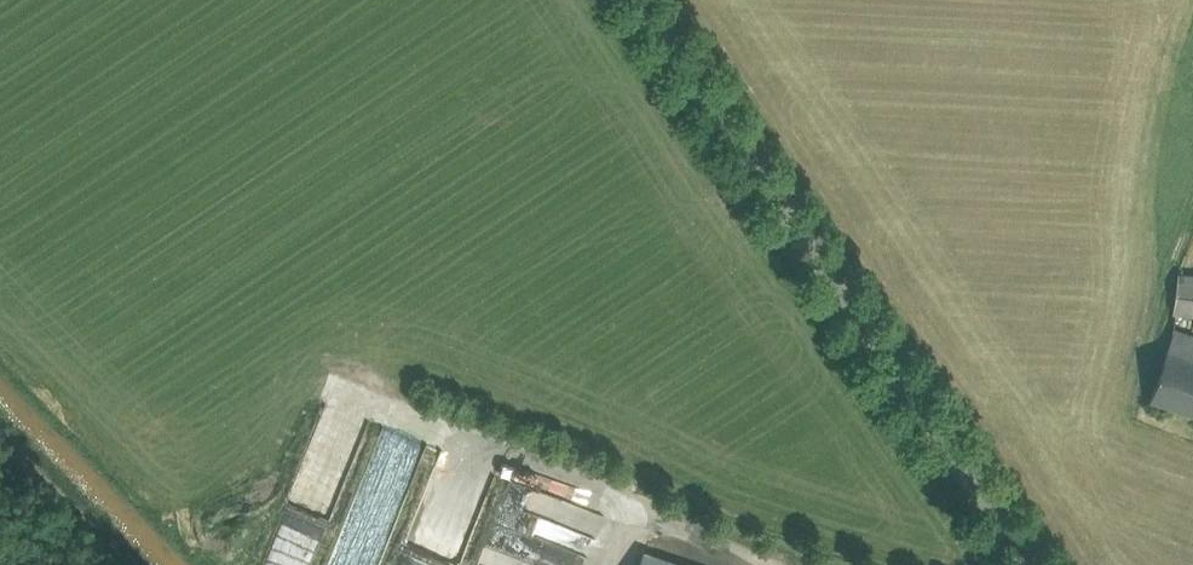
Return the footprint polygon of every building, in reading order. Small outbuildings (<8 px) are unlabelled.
[(1192,314),(1192,275),(1179,273),(1174,311),(1192,314)] [(1158,377),(1150,400),(1192,414),(1192,358),(1168,350),(1158,377)] [(645,553),(641,564),(680,564),(645,553)]
